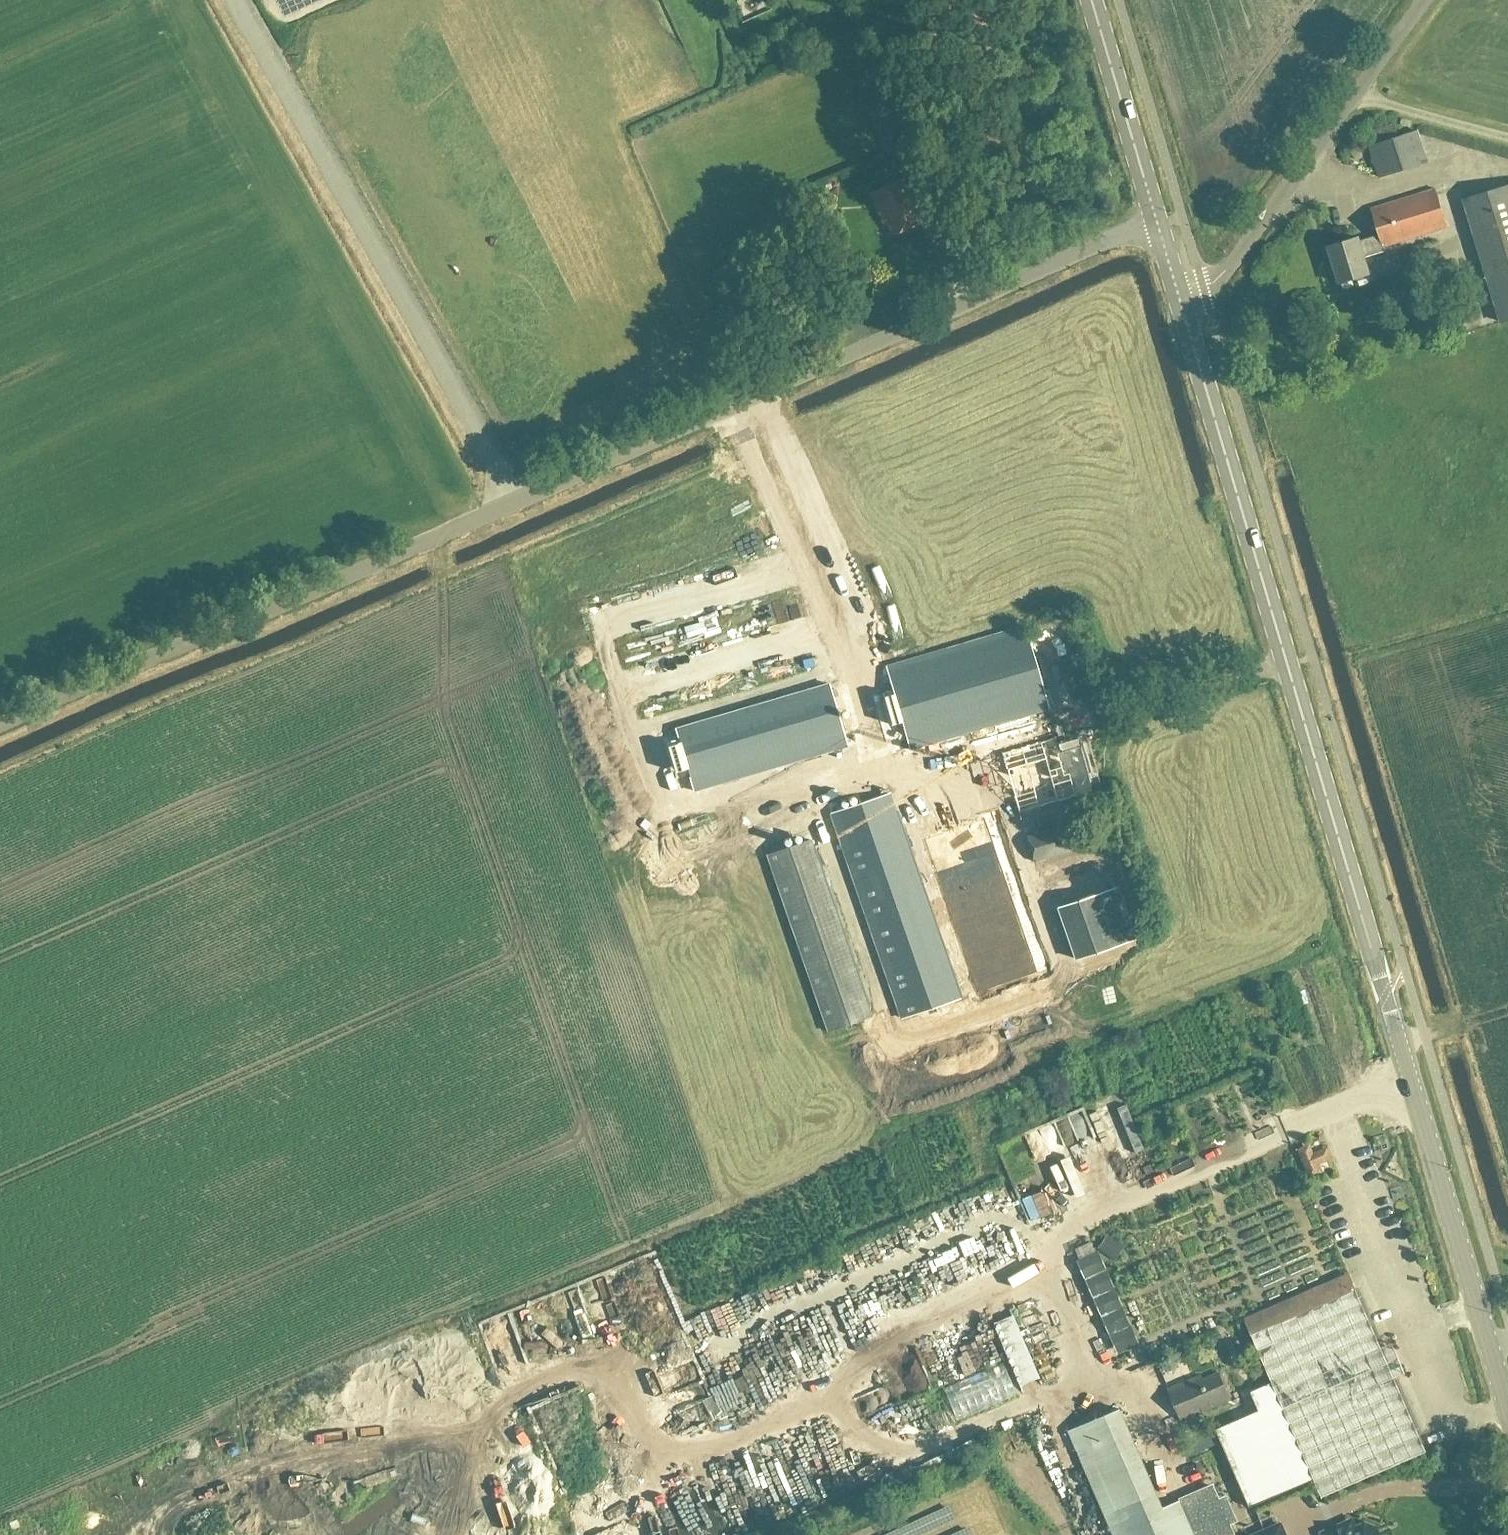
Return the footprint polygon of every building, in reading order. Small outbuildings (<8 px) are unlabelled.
[(1412,122),(1402,119),(1400,126),(1410,128),(1412,122)] [(1377,144),(1400,137),(1395,123),(1373,131),(1377,144)] [(1418,131),(1400,137),(1377,144),(1368,147),(1379,178),(1428,162),(1418,131)] [(870,194),(883,225),(887,224),(892,235),(919,224),(909,202),(913,200),(904,179),(870,194)] [(1464,200),(1501,322),(1507,320),(1507,187),(1464,200)] [(1359,238),(1328,247),(1332,263),(1329,264),(1333,277),(1337,277),(1339,283),(1356,277),(1357,281),(1368,278),(1367,274),(1370,273),(1365,257),(1385,251),(1383,247),(1447,228),(1436,190),(1371,209),(1379,235),(1360,241),(1359,238)] [(1024,627),(885,668),(909,749),(1048,708),(1024,627)] [(829,684),(675,728),(690,781),(844,737),(829,684)] [(1059,753),(1055,738),(1002,754),(1019,813),(1093,792),(1080,747),(1059,753)] [(890,794),(831,814),(901,1019),(959,1000),(890,794)] [(993,812),(927,835),(982,992),(1048,969),(993,812)] [(1065,824),(1026,836),(1034,862),(1073,850),(1065,824)] [(809,841),(766,855),(827,1032),(870,1017),(809,841)] [(1119,883),(1058,904),(1076,957),(1134,937),(1119,883)] [(1406,1221),(1392,1227),(1397,1238),(1411,1233),(1406,1221)] [(1380,1348),(1355,1289),(1251,1335),(1275,1384),(1252,1395),(1261,1415),(1219,1433),(1251,1507),(1315,1482),(1322,1497),(1426,1452),(1393,1377),(1406,1372),(1394,1343),(1380,1348)] [(824,1359),(837,1354),(827,1329),(815,1333),(824,1359)] [(1168,1390),(1181,1421),(1230,1400),(1218,1373),(1202,1380),(1200,1375),(1168,1390)] [(890,1381),(896,1397),(914,1391),(907,1374),(890,1381)] [(1112,1531),(1165,1508),(1122,1408),(1069,1431),(1112,1531)] [(592,1517),(598,1534),(606,1534),(624,1530),(611,1485),(576,1495),(583,1519),(592,1517)] [(1212,1487),(1165,1508),(1112,1531),(1113,1534),(1233,1534),(1227,1522),(1232,1520),(1232,1522),(1233,1521),(1224,1500),(1223,1500),(1224,1502),(1219,1503),(1212,1487)] [(1248,1534),(1286,1534),(1281,1521),(1248,1534)] [(1374,1530),(1365,1526),(1354,1531),(1350,1522),(1323,1534),(1324,1534),(1376,1534),(1374,1530)]
